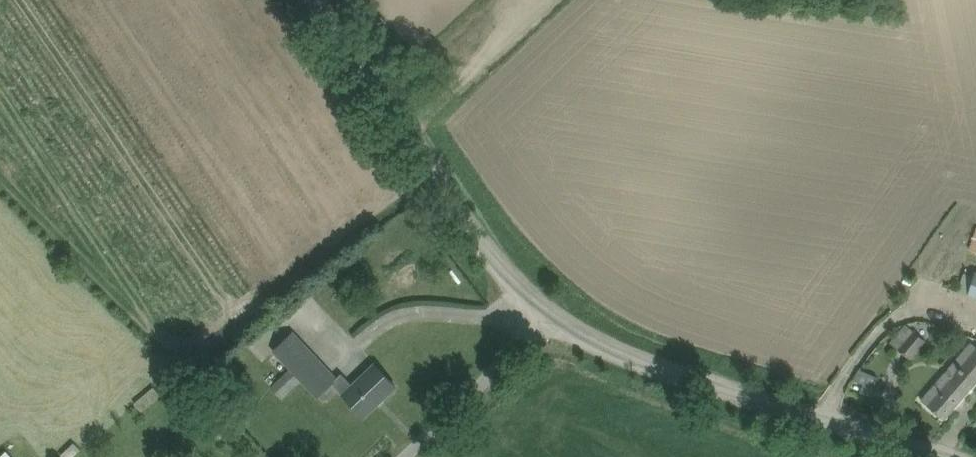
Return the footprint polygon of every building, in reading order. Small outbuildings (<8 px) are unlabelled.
[(970,292),(975,275),(964,272),(958,290),(969,294),(970,292)] [(911,359),(926,342),(906,324),(890,340),(911,359)] [(396,386),(383,371),(375,362),(350,385),(340,374),(335,379),(312,353),(310,351),(312,349),(307,344),(294,331),(293,332),(273,351),(291,370),(300,380),(316,397),(333,382),(351,401),(364,416),(396,386)] [(923,400),(944,418),(975,381),(975,345),(972,342),(923,400)] [(250,373),(283,408),(305,387),(272,352),(250,373)] [(879,378),(864,371),(860,369),(854,379),(864,384),(861,392),(871,396),(879,378)]
